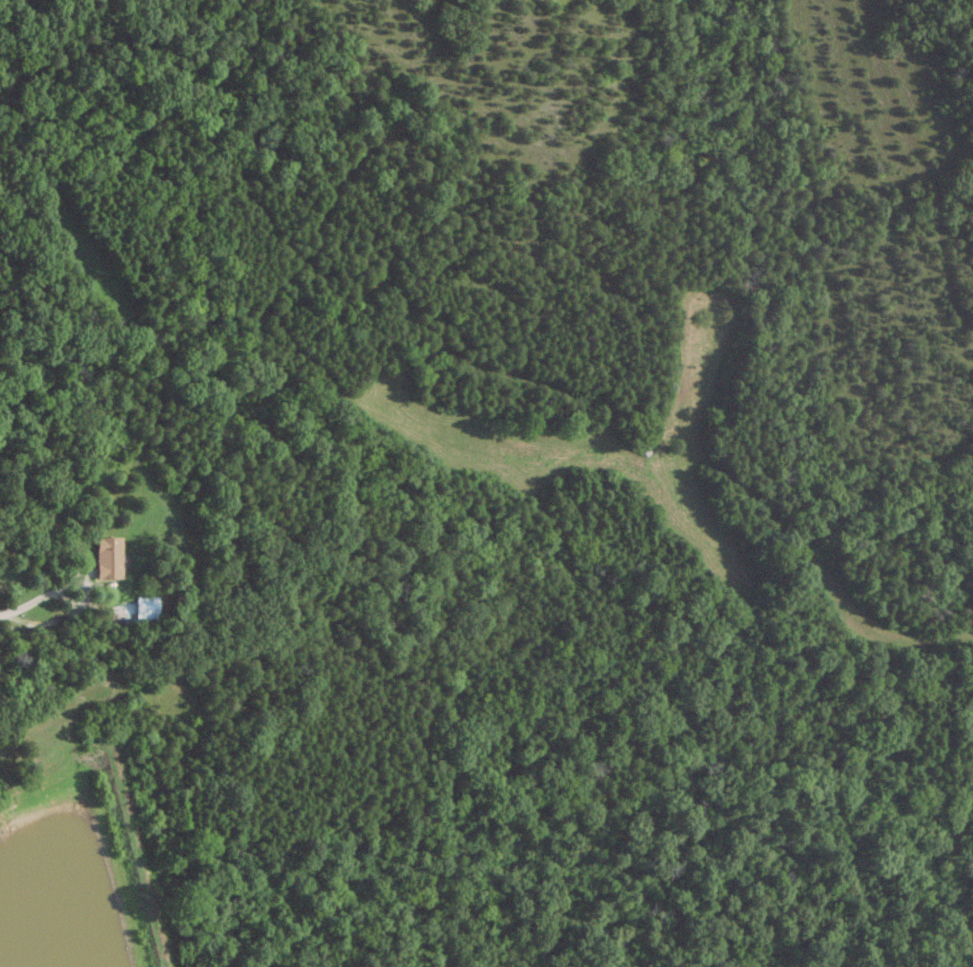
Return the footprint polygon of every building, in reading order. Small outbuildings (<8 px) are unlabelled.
[(95,579),(119,579),(119,537),(95,537),(95,579)] [(157,597),(134,597),(134,621),(157,621),(157,597)]
